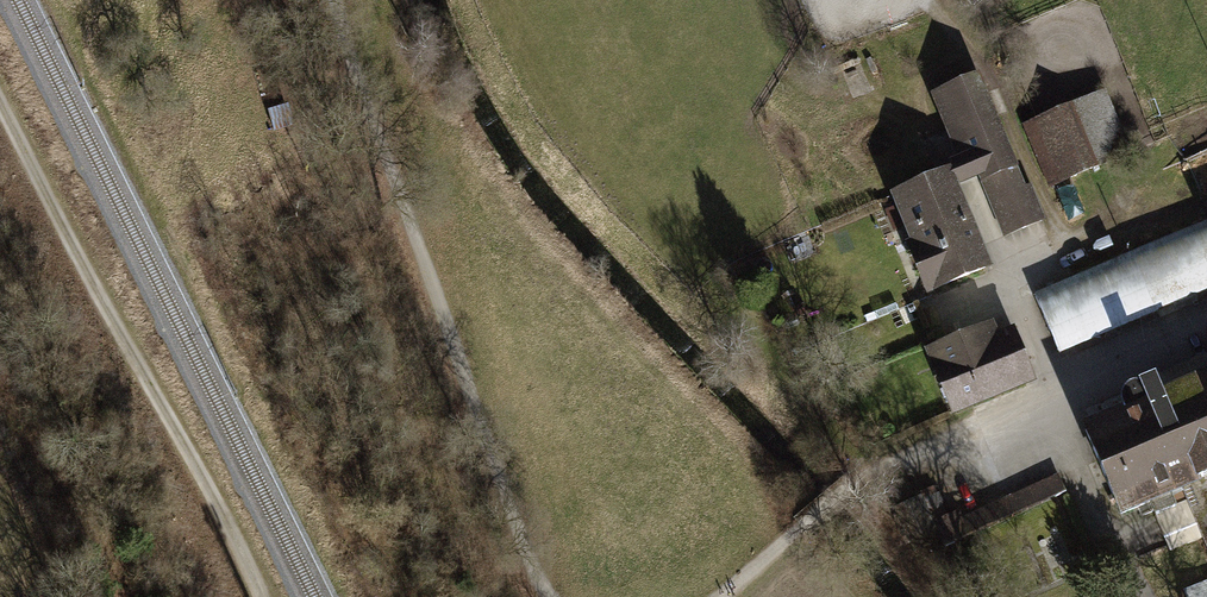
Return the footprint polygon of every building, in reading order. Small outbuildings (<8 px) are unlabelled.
[(950,169),(959,189),(979,180),(1004,239),(1047,221),(1031,185),(1027,187),(979,74),(931,95),(958,158),(948,163),(950,169)] [(1105,90),(1022,125),(1049,189),(1133,154),(1105,90)] [(269,110),(275,130),(295,125),(290,105),(269,110)] [(959,189),(950,169),(890,195),(910,243),(905,245),(927,297),(993,269),(959,189)] [(1034,294),(1060,354),(1206,292),(1206,222),(1034,294)] [(993,322),(924,351),(953,418),(1037,382),(1014,328),(999,334),(993,322)] [(1083,429),(1122,521),(1184,495),(1206,485),(1206,357),(1156,378),(1158,383),(1145,389),(1142,387),(1137,387),(1132,388),(1128,390),(1125,394),(1123,399),(1122,403),(1124,408),(1125,411),(1083,429)] [(940,489),(895,508),(913,551),(942,538),(945,545),(1067,494),(1059,475),(962,516),(960,511),(951,515),(940,489)] [(1184,495),(1188,503),(1155,517),(1170,552),(1203,538),(1206,548),(1206,485),(1184,495)] [(1183,591),(1186,596),(1206,596),(1206,581),(1183,591)]
